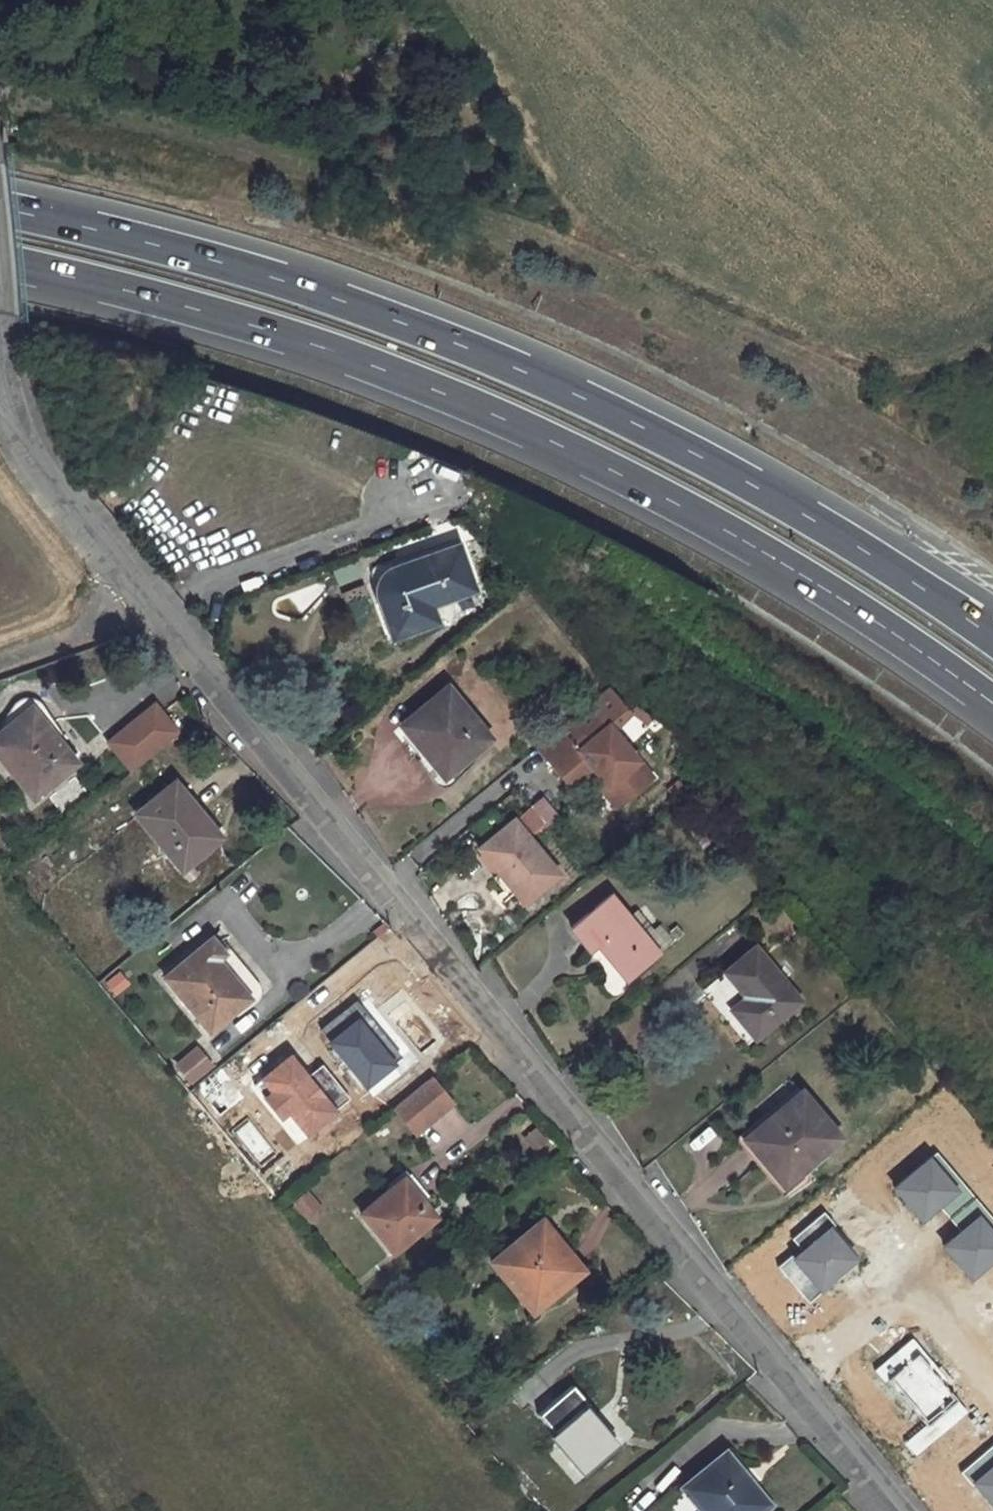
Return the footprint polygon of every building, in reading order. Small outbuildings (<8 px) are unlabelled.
[(388,594),(403,633),(428,624),(422,608),(474,590),(458,544),(398,565),(401,573),(392,578),(390,581),(388,589),(388,594)] [(489,737),(447,686),(401,725),(428,757),(438,749),(452,768),(489,737)] [(0,719),(0,728),(7,738),(0,743),(0,758),(31,796),(74,761),(55,738),(60,733),(40,703),(35,698),(29,696),(21,696),(16,698),(12,701),(0,719)] [(109,742),(133,769),(178,731),(155,704),(109,742)] [(588,739),(603,727),(584,705),(569,717),(588,739)] [(569,717),(537,744),(564,777),(587,774),(589,773),(594,768),(607,784),(611,780),(625,797),(651,775),(608,723),(603,727),(588,739),(569,717)] [(615,805),(625,797),(611,780),(607,784),(594,768),(589,773),(615,805)] [(198,820),(169,785),(134,815),(180,871),(218,837),(201,817),(198,820)] [(530,838),(556,817),(539,796),(513,817),(530,838)] [(475,847),(495,872),(503,866),(527,898),(556,876),(512,819),(475,847)] [(495,872),(520,904),(527,898),(503,866),(495,872)] [(609,896),(571,927),(589,948),(597,941),(626,977),(672,939),(660,925),(645,937),(609,896)] [(209,937),(162,977),(207,1031),(248,998),(216,958),(223,953),(209,937)] [(746,997),(732,1009),(755,1038),(800,1001),(755,947),(725,971),(746,997)] [(114,967),(97,980),(110,997),(127,984),(114,967)] [(322,1030),(368,1087),(403,1060),(357,1002),(322,1030)] [(176,1065),(194,1085),(213,1067),(196,1048),(176,1065)] [(293,1113),(310,1136),(338,1115),(335,1111),(349,1101),(325,1069),(311,1080),(294,1057),(263,1079),(273,1093),(266,1099),(282,1121),(293,1113)] [(430,1078),(394,1107),(415,1132),(451,1103),(430,1078)] [(837,1137),(800,1092),(748,1137),(770,1163),(768,1165),(783,1183),(837,1137)] [(992,1262),(992,1220),(938,1154),(897,1189),(924,1221),(942,1206),(964,1233),(947,1247),(973,1278),(992,1262)] [(390,1252),(434,1216),(421,1201),(415,1206),(395,1182),(359,1214),(390,1252)] [(296,1219),(318,1211),(310,1189),(288,1197),(296,1219)] [(781,1267),(810,1302),(858,1263),(833,1231),(837,1227),(826,1214),(795,1240),(803,1249),(781,1267)] [(491,1261),(532,1311),(570,1279),(545,1248),(554,1240),(538,1221),(491,1261)] [(907,1443),(917,1455),(968,1412),(946,1386),(950,1382),(914,1339),(876,1370),(887,1383),(892,1379),(930,1423),(907,1443)] [(442,1362),(434,1369),(444,1382),(453,1375),(442,1362)] [(587,1417),(594,1411),(572,1386),(537,1415),(582,1469),(611,1446),(587,1417)] [(963,1472),(992,1508),(992,1448),(963,1472)] [(684,1488),(704,1510),(761,1510),(741,1486),(751,1478),(728,1451),(684,1488)]
